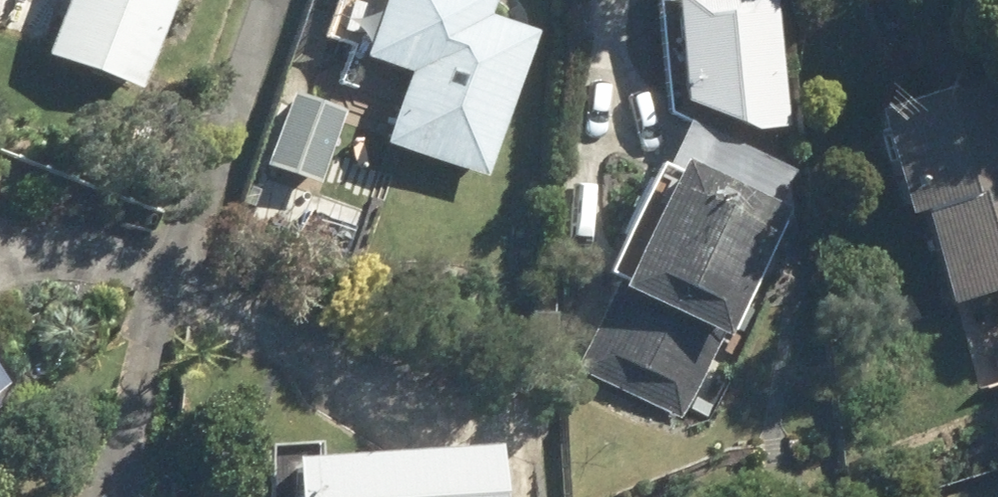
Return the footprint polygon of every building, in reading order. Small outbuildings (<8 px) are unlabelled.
[(46,54),(143,91),(177,0),(66,0),(46,54)] [(387,144),(488,178),(537,34),(486,17),(492,0),(342,0),(328,41),(361,52),(360,59),(411,75),(387,144)] [(797,86),(742,58),(721,101),(776,129),(797,86)] [(879,117),(908,218),(925,214),(950,300),(997,286),(997,83),(879,117)] [(295,101),(273,161),(315,177),(336,115),(295,101)] [(782,213),(678,164),(580,371),(683,420),(782,213)] [(294,460),(296,496),(501,496),(499,451),(294,460)]
